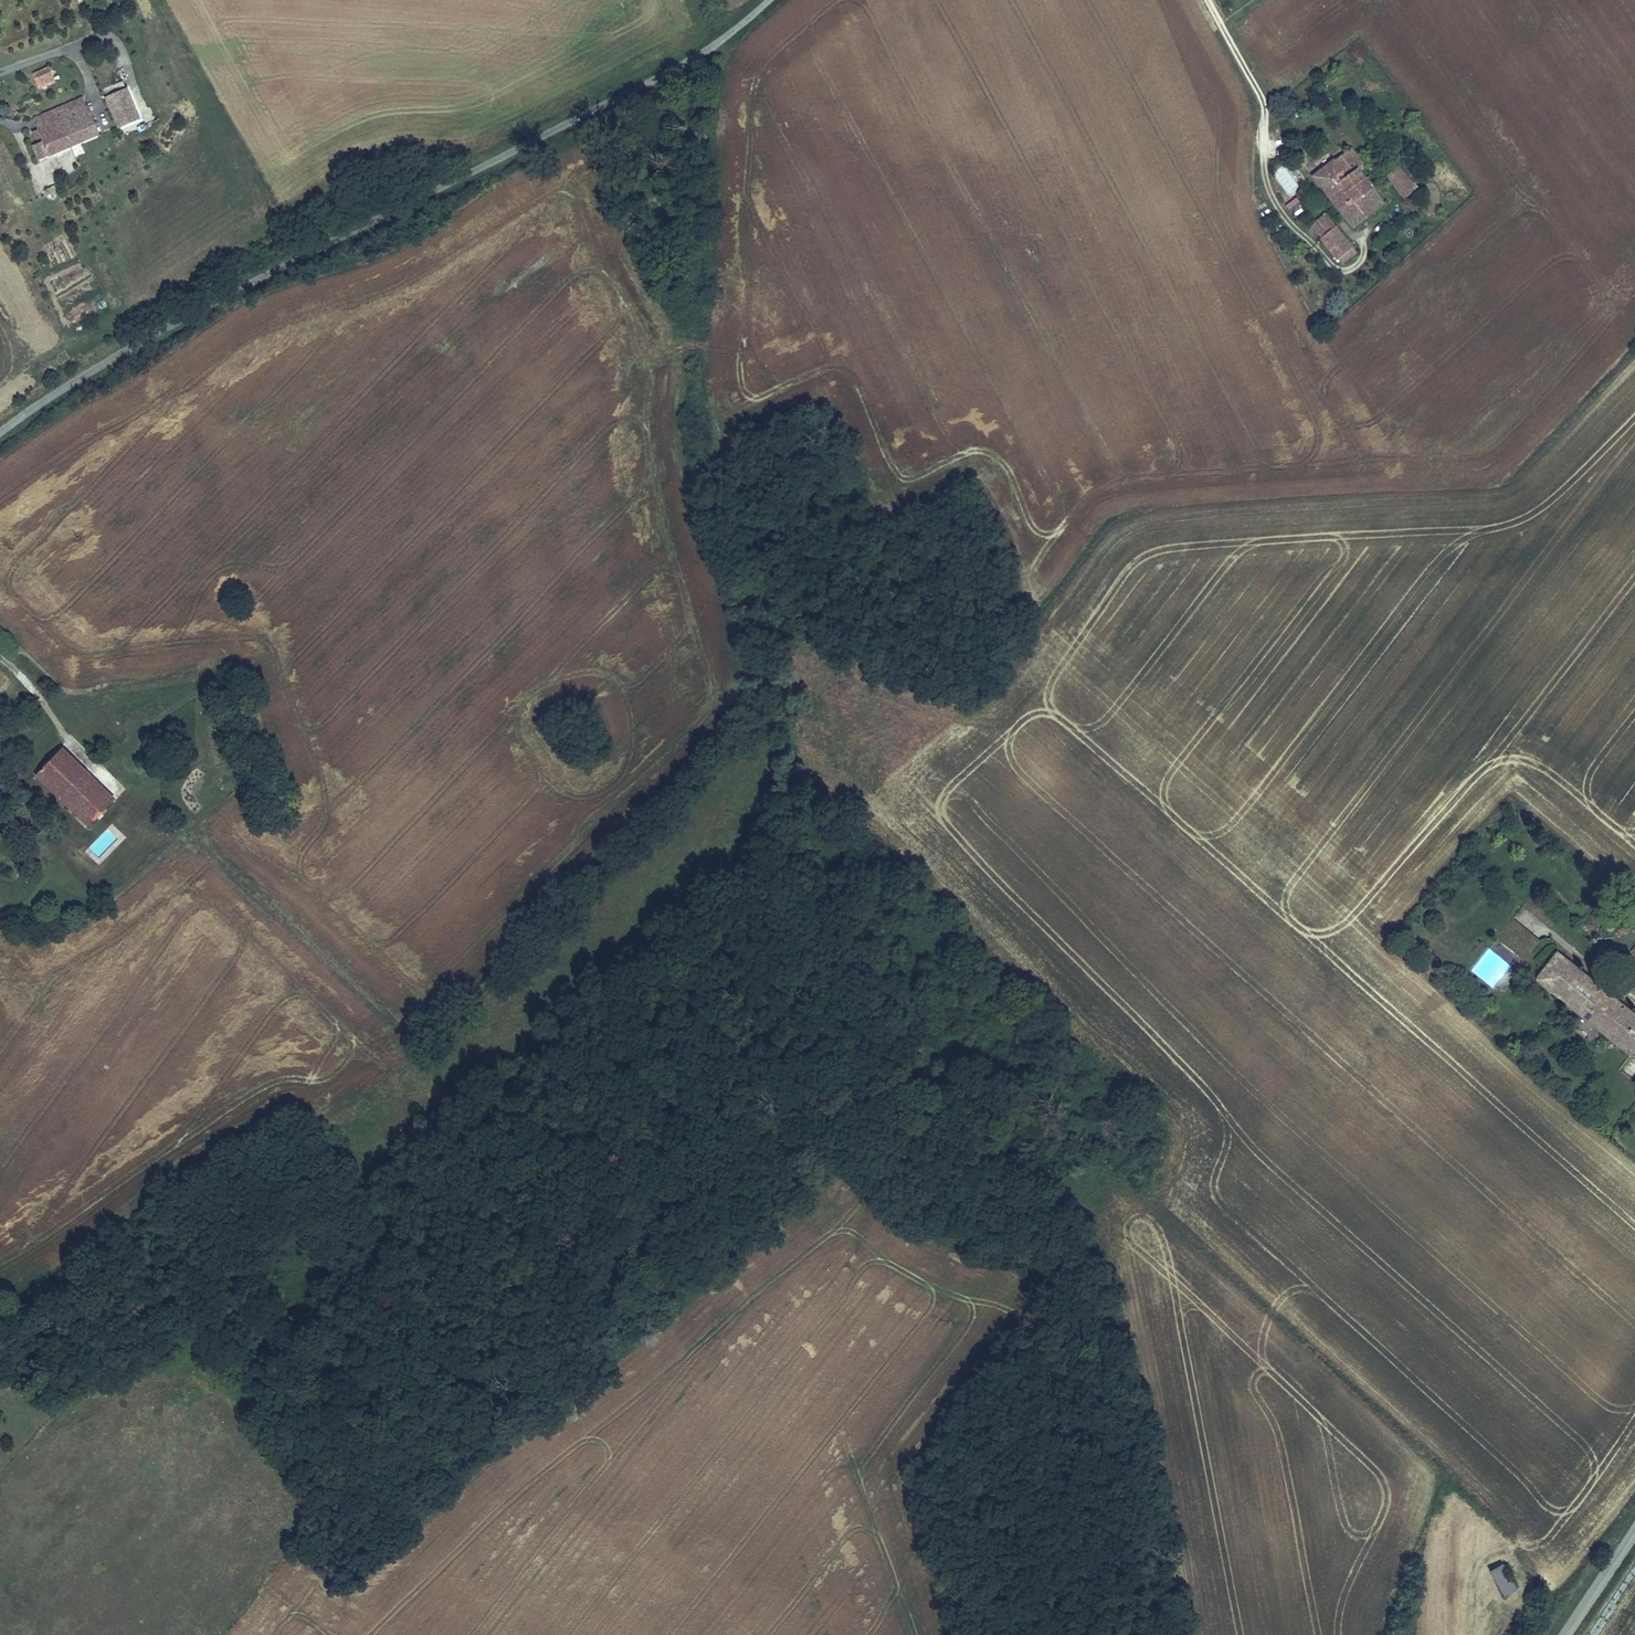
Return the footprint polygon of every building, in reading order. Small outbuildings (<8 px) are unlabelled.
[(57,61),(41,66),(46,82),(63,78),(57,61)] [(117,91),(127,122),(143,116),(132,86),(117,91)] [(43,140),(48,155),(107,131),(96,102),(92,93),(43,112),(53,137),(43,140)] [(1367,184),(1371,181),(1362,168),(1353,174),(1342,159),(1316,178),(1333,202),(1347,192),(1350,196),(1367,184)] [(1285,168),(1274,174),(1286,194),(1297,187),(1285,168)] [(1412,194),(1397,173),(1386,181),(1401,202),(1412,194)] [(1385,210),(1367,184),(1350,196),(1347,192),(1333,202),(1350,226),(1357,221),(1361,227),(1385,210)] [(1340,230),(1330,218),(1315,230),(1324,242),(1340,230)] [(1355,251),(1340,230),(1324,242),(1340,263),(1355,251)] [(70,785),(49,766),(23,792),(44,813),(70,785)] [(100,814),(70,785),(44,813),(75,841),(100,814)] [(1470,970),(1492,988),(1510,966),(1488,948),(1470,970)] [(1619,968),(1634,982),(1634,948),(1619,968)] [(1538,981),(1630,1057),(1634,1051),(1634,1019),(1558,955),(1538,981)] [(1505,1572),(1492,1578),(1505,1604),(1518,1598),(1505,1572)]
